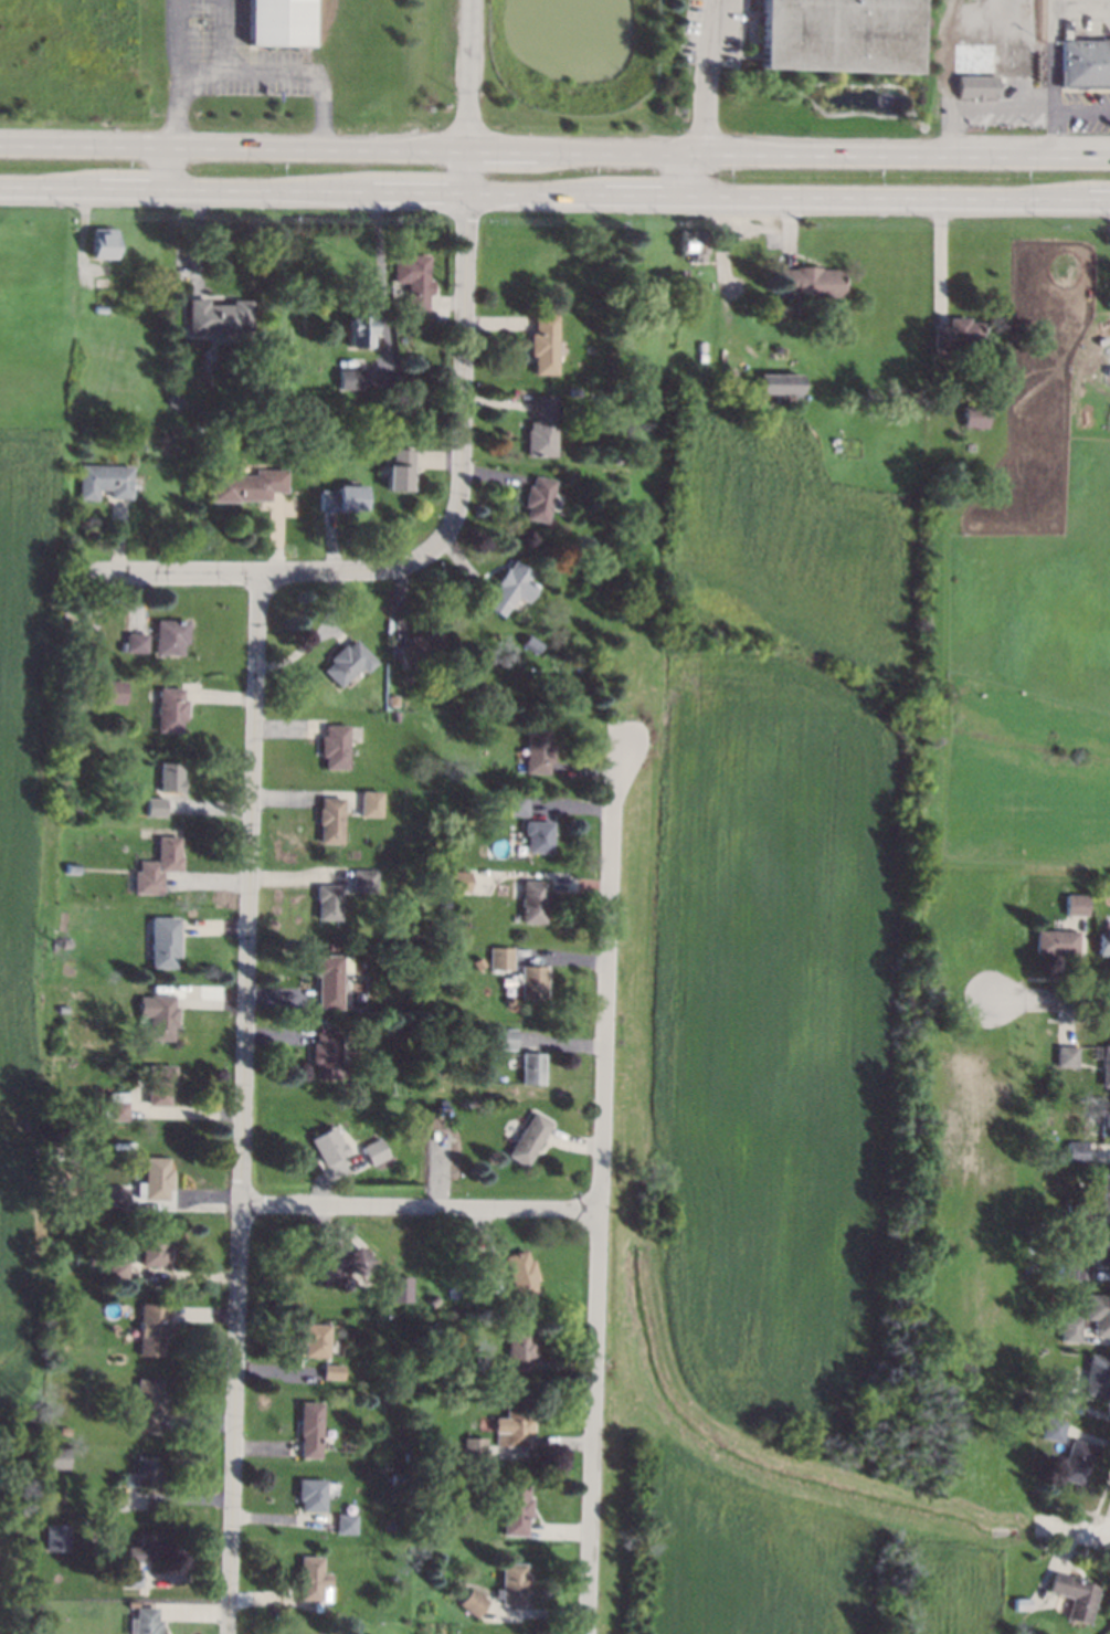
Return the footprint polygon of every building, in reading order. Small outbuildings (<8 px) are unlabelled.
[(249,44),(249,0),(310,0),(309,45),(249,44)] [(761,66),(763,0),(918,0),(915,73),(761,66)] [(1069,40),(1109,40),(1109,89),(1109,88),(1060,87),(1061,41),(1063,41),(1063,30),(1069,30),(1069,40)] [(996,97),(958,97),(958,75),(996,76),(996,97)] [(114,229),(113,257),(91,257),(92,228),(114,229)] [(705,261),(689,261),(689,252),(680,252),(679,229),(704,229),(705,261)] [(426,281),(429,281),(429,287),(426,287),(426,309),(406,309),(406,281),(392,281),(392,259),(406,259),(406,253),(426,254),(426,281)] [(817,268),(839,268),(839,296),(793,295),(793,292),(776,292),(776,267),(793,268),(793,265),(818,266),(817,268)] [(112,277),(112,287),(108,286),(108,287),(95,287),(96,276),(112,277)] [(251,328),(240,328),(240,331),(237,331),(237,339),(222,339),(222,331),(188,333),(188,298),(208,298),(208,304),(231,304),(231,298),(251,298),(251,328)] [(368,316),(370,316),(370,345),(347,345),(347,318),(351,318),(351,305),(368,305),(368,316)] [(554,373),(531,373),(531,355),(528,355),(528,333),(531,333),(531,314),(554,314),(554,373)] [(968,320),(981,321),(981,348),(932,348),(932,326),(947,326),(947,317),(968,317),(968,320)] [(406,339),(402,345),(397,338),(401,334),(406,339)] [(746,372),(799,372),(799,402),(793,402),(793,405),(787,405),(787,402),(757,401),(757,407),(750,407),(750,391),(743,390),(743,386),(719,386),(719,365),(746,365),(746,372)] [(366,384),(347,384),(347,368),(366,367),(366,384)] [(553,455),(524,455),(524,428),(527,428),(527,421),(532,421),(532,394),(553,394),(553,455)] [(989,405),(986,428),(963,426),(964,404),(989,405)] [(412,449),(409,489),(385,488),(387,465),(392,465),(393,446),(412,449)] [(131,465),(130,498),(109,497),(109,489),(98,488),(97,499),(80,498),(81,464),(131,465)] [(285,492),(268,492),(268,500),(237,499),(237,502),(210,500),(210,474),(253,475),(253,467),(285,468),(285,492)] [(553,479),(545,523),(522,517),(525,506),(521,506),(526,485),(529,486),(531,475),(553,479)] [(366,512),(317,510),(317,489),(335,489),(335,485),(366,485),(366,512)] [(530,571),(526,579),(536,586),(525,602),(515,597),(509,607),(507,605),(500,616),(483,605),(495,587),(493,584),(504,568),(506,569),(512,559),(530,571)] [(187,620),(186,643),(181,643),(181,654),(155,653),(156,619),(187,620)] [(447,652),(404,667),(397,645),(406,641),(405,637),(424,631),(425,634),(440,630),(447,652)] [(147,633),(147,652),(126,651),(127,632),(147,633)] [(542,642),(536,653),(521,643),(528,633),(542,642)] [(376,662),(364,672),(359,666),(338,686),(321,668),(330,661),(328,657),(342,643),(345,646),(353,639),(376,662)] [(126,681),(125,703),(104,702),(105,679),(126,681)] [(182,687),(181,699),(186,699),(184,719),(181,719),(180,731),(157,730),(158,687),(182,687)] [(397,705),(389,705),(388,695),(397,695),(397,705)] [(347,768),(323,768),(323,757),(319,757),(319,736),(323,736),(323,725),(346,725),(347,768)] [(550,728),(549,740),(553,740),(552,762),(549,762),(548,773),(524,772),(526,726),(550,728)] [(181,763),(180,779),(184,779),(184,790),(181,790),(181,791),(159,791),(160,762),(181,763)] [(380,791),(379,811),(358,810),(359,790),(380,791)] [(527,795),(526,811),(508,811),(508,794),(527,795)] [(163,798),(163,815),(145,815),(146,797),(163,798)] [(341,797),(340,842),(318,842),(318,823),(317,823),(317,808),(319,808),(319,797),(341,797)] [(550,853),(526,852),(526,834),(522,833),(522,821),(551,821),(550,853)] [(179,836),(178,855),(181,855),(180,871),(161,871),(160,894),(133,893),(133,889),(126,889),(127,874),(133,874),(133,869),(138,869),(138,860),(156,861),(157,835),(179,836)] [(78,862),(78,873),(66,873),(66,862),(78,862)] [(374,871),(374,898),(351,898),(351,869),(374,871)] [(468,871),(450,871),(449,891),(468,891),(468,871)] [(451,872),(451,882),(441,881),(442,872),(451,872)] [(545,879),(545,890),(549,892),(549,911),(545,911),(545,923),(520,921),(522,879),(545,879)] [(338,919),(316,919),(316,899),(314,899),(314,885),(339,885),(338,919)] [(1086,915),(1064,914),(1065,894),(1086,894),(1086,915)] [(178,956),(175,956),(173,968),(149,967),(150,916),(179,917),(178,956)] [(1076,953),(1035,953),(1035,929),(1076,930),(1076,953)] [(1098,931),(1109,931),(1109,955),(1097,955),(1098,931)] [(70,947),(61,947),(61,938),(71,938),(70,947)] [(512,948),(512,969),(489,968),(490,947),(512,948)] [(350,973),(340,973),(339,1008),(316,1008),(316,974),(313,974),(313,953),(350,955),(350,973)] [(548,980),(547,980),(546,999),(520,998),(521,966),(548,966),(548,980)] [(173,994),(172,1005),(177,1005),(176,1026),(172,1026),(171,1041),(148,1040),(149,1015),(138,1015),(138,995),(149,997),(149,993),(173,994)] [(512,997),(515,999),(515,1003),(512,1005),(508,1005),(506,1002),(506,999),(509,997),(512,997)] [(337,1080),(313,1080),(314,1063),(309,1063),(310,1043),(315,1043),(315,1032),(338,1032),(337,1080)] [(1076,1066),(1056,1065),(1057,1045),(1077,1045),(1076,1066)] [(1102,1045),(1109,1045),(1109,1086),(1101,1086),(1102,1045)] [(545,1053),(542,1084),(520,1083),(521,1052),(545,1053)] [(173,1065),(173,1093),(168,1093),(168,1105),(146,1104),(147,1089),(149,1089),(149,1078),(146,1078),(147,1064),(173,1065)] [(127,1120),(107,1119),(107,1118),(102,1117),(103,1105),(107,1105),(108,1090),(127,1092),(127,1120)] [(68,1105),(68,1114),(57,1114),(59,1105),(68,1105)] [(448,1115),(438,1115),(438,1106),(448,1106),(448,1115)] [(1100,1106),(1109,1106),(1109,1136),(1099,1136),(1100,1106)] [(552,1121),(525,1167),(506,1155),(533,1109),(552,1121)] [(339,1141),(340,1140),(346,1151),(321,1164),(307,1138),(330,1126),(339,1141)] [(387,1156),(368,1164),(358,1147),(377,1137),(387,1156)] [(1086,1141),(1086,1161),(1066,1160),(1067,1140),(1086,1141)] [(168,1157),(168,1168),(171,1168),(171,1189),(167,1189),(167,1199),(142,1199),(142,1196),(135,1196),(136,1181),(144,1181),(144,1156),(168,1157)] [(1098,1172),(1109,1173),(1109,1210),(1097,1210),(1098,1172)] [(78,1183),(77,1193),(61,1192),(61,1182),(78,1183)] [(101,1210),(124,1211),(124,1187),(101,1187),(101,1210)] [(165,1234),(163,1245),(168,1245),(167,1265),(140,1264),(141,1233),(165,1234)] [(1097,1234),(1109,1235),(1109,1263),(1096,1263),(1097,1234)] [(373,1261),(371,1262),(376,1266),(371,1272),(366,1267),(358,1276),(342,1263),(340,1265),(347,1271),(336,1283),(329,1277),(320,1287),(304,1272),(317,1258),(314,1256),(325,1244),(342,1259),(356,1244),(373,1261)] [(528,1259),(531,1258),(538,1279),(533,1280),(537,1292),(516,1298),(503,1255),(525,1250),(528,1259)] [(501,1269),(483,1275),(477,1256),(496,1251),(501,1269)] [(127,1259),(126,1278),(107,1277),(107,1271),(99,1269),(99,1265),(107,1265),(108,1258),(127,1259)] [(1089,1262),(1088,1278),(1070,1277),(1070,1262),(1089,1262)] [(409,1276),(386,1277),(386,1302),(410,1302),(409,1276)] [(438,1300),(431,1307),(424,1298),(431,1293),(438,1300)] [(1093,1294),(1109,1294),(1109,1336),(1092,1336),(1093,1294)] [(167,1304),(166,1337),(162,1337),(161,1354),(137,1354),(138,1303),(167,1304)] [(1079,1316),(1078,1341),(1060,1340),(1061,1316),(1079,1316)] [(328,1326),(326,1356),(304,1354),(304,1343),(300,1342),(302,1324),(328,1326)] [(531,1328),(531,1339),(535,1339),(535,1359),(530,1359),(530,1370),(497,1369),(498,1352),(506,1353),(507,1327),(531,1328)] [(1089,1352),(1109,1355),(1109,1372),(1107,1396),(1083,1394),(1089,1352)] [(342,1364),(341,1379),(321,1378),(323,1363),(342,1364)] [(160,1379),(159,1392),(163,1392),(162,1413),(159,1413),(159,1432),(135,1431),(136,1378),(160,1379)] [(321,1402),(319,1457),(299,1456),(299,1434),(297,1434),(298,1401),(321,1402)] [(529,1415),(532,1415),(532,1435),(529,1435),(528,1446),(496,1445),(496,1431),(494,1431),(494,1430),(486,1430),(486,1417),(495,1417),(495,1416),(505,1416),(506,1403),(529,1404),(529,1415)] [(1065,1419),(1061,1441),(1040,1436),(1045,1415),(1065,1419)] [(485,1466),(485,1438),(464,1437),(463,1466),(485,1466)] [(1093,1445),(1080,1485),(1057,1477),(1070,1437),(1093,1445)] [(70,1448),(68,1467),(49,1467),(50,1447),(70,1448)] [(158,1456),(158,1472),(159,1472),(159,1486),(134,1485),(135,1456),(158,1456)] [(409,1473),(409,1485),(391,1484),(392,1473),(409,1473)] [(324,1510),(299,1509),(300,1499),(296,1499),(297,1478),(325,1479),(324,1510)] [(528,1482),(527,1497),(531,1497),(530,1518),(527,1518),(526,1535),(501,1533),(504,1480),(528,1482)] [(356,1504),(356,1511),(347,1511),(347,1503),(356,1504)] [(355,1532),(335,1532),(335,1514),(353,1514),(355,1532)] [(451,1515),(450,1528),(434,1527),(435,1514),(451,1515)] [(69,1524),(45,1525),(45,1551),(69,1551),(69,1524)] [(160,1559),(140,1559),(140,1560),(127,1560),(127,1546),(138,1546),(138,1535),(160,1536),(160,1559)] [(321,1557),(320,1572),(329,1572),(328,1602),(320,1601),(320,1612),(310,1611),(311,1600),(297,1600),(298,1589),(294,1589),(295,1568),(298,1568),(298,1556),(321,1557)] [(524,1573),(528,1573),(528,1594),(524,1594),(524,1604),(500,1604),(500,1562),(524,1562),(524,1573)] [(139,1586),(123,1585),(123,1569),(139,1569),(139,1586)] [(1083,1579),(1083,1582),(1097,1585),(1088,1624),(1065,1617),(1068,1604),(1056,1601),(1058,1594),(1047,1591),(1051,1571),(1083,1579)] [(488,1601),(475,1617),(456,1603),(469,1586),(488,1601)] [(1029,1610),(1013,1610),(1013,1598),(1029,1596),(1029,1610)] [(160,1619),(160,1633),(127,1633),(128,1616),(134,1616),(134,1606),(156,1606),(156,1619),(160,1619)] [(1023,1622),(1014,1625),(1011,1616),(1021,1614),(1023,1622)]
